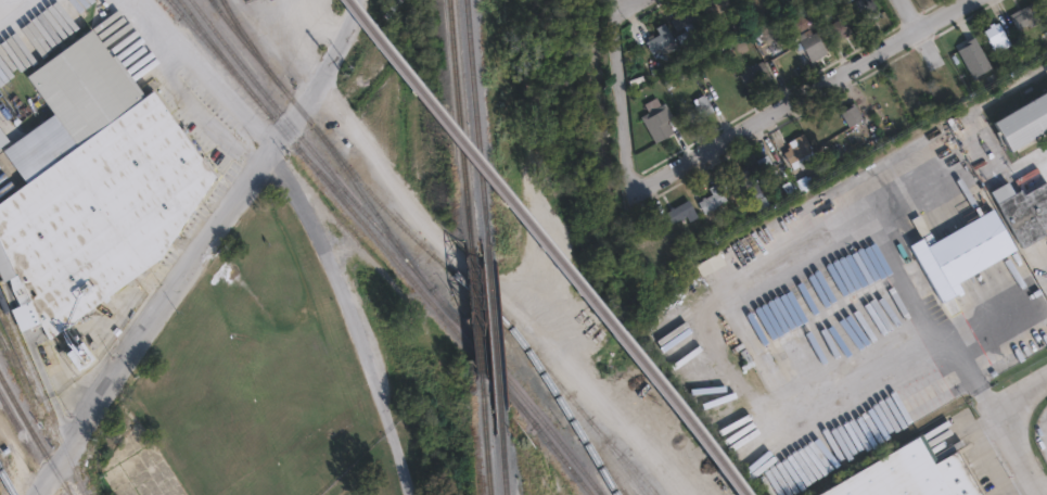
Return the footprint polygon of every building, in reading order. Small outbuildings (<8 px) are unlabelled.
[(708,1),(708,0),(727,0),(729,3),(707,16),(701,5),(708,1)] [(856,13),(858,11),(866,24),(880,15),(871,0),(864,4),(861,0),(854,0),(851,2),(856,13)] [(690,2),(701,20),(692,25),(689,18),(676,27),(668,16),(690,2)] [(1043,21),(1032,27),(1031,24),(1020,30),(1011,15),(1033,3),(1043,21)] [(853,31),(840,40),(831,26),(844,17),(853,31)] [(673,37),(650,50),(643,39),(657,29),(654,25),(663,20),(673,37)] [(999,23),(1012,45),(998,53),(985,31),(992,27),(991,25),(994,23),(995,25),(999,23)] [(7,282),(0,270),(0,204),(79,147),(29,77),(93,30),(142,99),(154,91),(164,105),(177,96),(192,116),(180,125),(216,176),(161,258),(50,339),(31,302),(23,307),(14,291),(11,279),(7,282)] [(825,48),(810,55),(803,41),(816,34),(825,48)] [(992,63),(972,75),(957,48),(967,42),(966,39),(975,37),(992,63)] [(762,60),(771,77),(764,81),(759,75),(745,84),(739,73),(762,60)] [(689,78),(669,89),(665,80),(685,69),(689,78)] [(708,102),(686,115),(679,104),(693,96),(690,90),(699,85),(708,102)] [(994,122),(1046,90),(1046,130),(1011,151),(994,122)] [(863,116),(848,125),(839,111),(850,104),(848,102),(852,100),(863,116)] [(664,103),(671,114),(665,117),(672,129),(653,140),(638,115),(647,110),(649,113),(664,103)] [(9,140),(0,128),(0,146),(9,140)] [(813,148),(790,160),(783,149),(797,141),(794,136),(803,130),(813,148)] [(1045,163),(1027,173),(1021,161),(1038,150),(1045,163)] [(780,174),(763,183),(757,176),(764,172),(756,157),(767,152),(780,174)] [(744,163),(755,180),(746,186),(743,180),(729,188),(723,176),(744,163)] [(1045,174),(1046,177),(1046,223),(1044,225),(1046,230),(1022,243),(1017,234),(1011,238),(1016,244),(959,278),(963,287),(943,299),(910,241),(988,196),(993,204),(997,200),(992,188),(1010,177),(1018,190),(1045,174)] [(716,179),(727,196),(705,211),(698,199),(705,194),(699,183),(705,179),(708,185),(716,179)] [(759,188),(763,193),(764,192),(770,203),(755,212),(750,201),(758,195),(755,191),(759,188)] [(698,213),(688,218),(685,213),(672,220),(665,210),(688,196),(698,213)] [(958,450),(983,494),(820,494),(919,437),(934,465),(958,450)]
